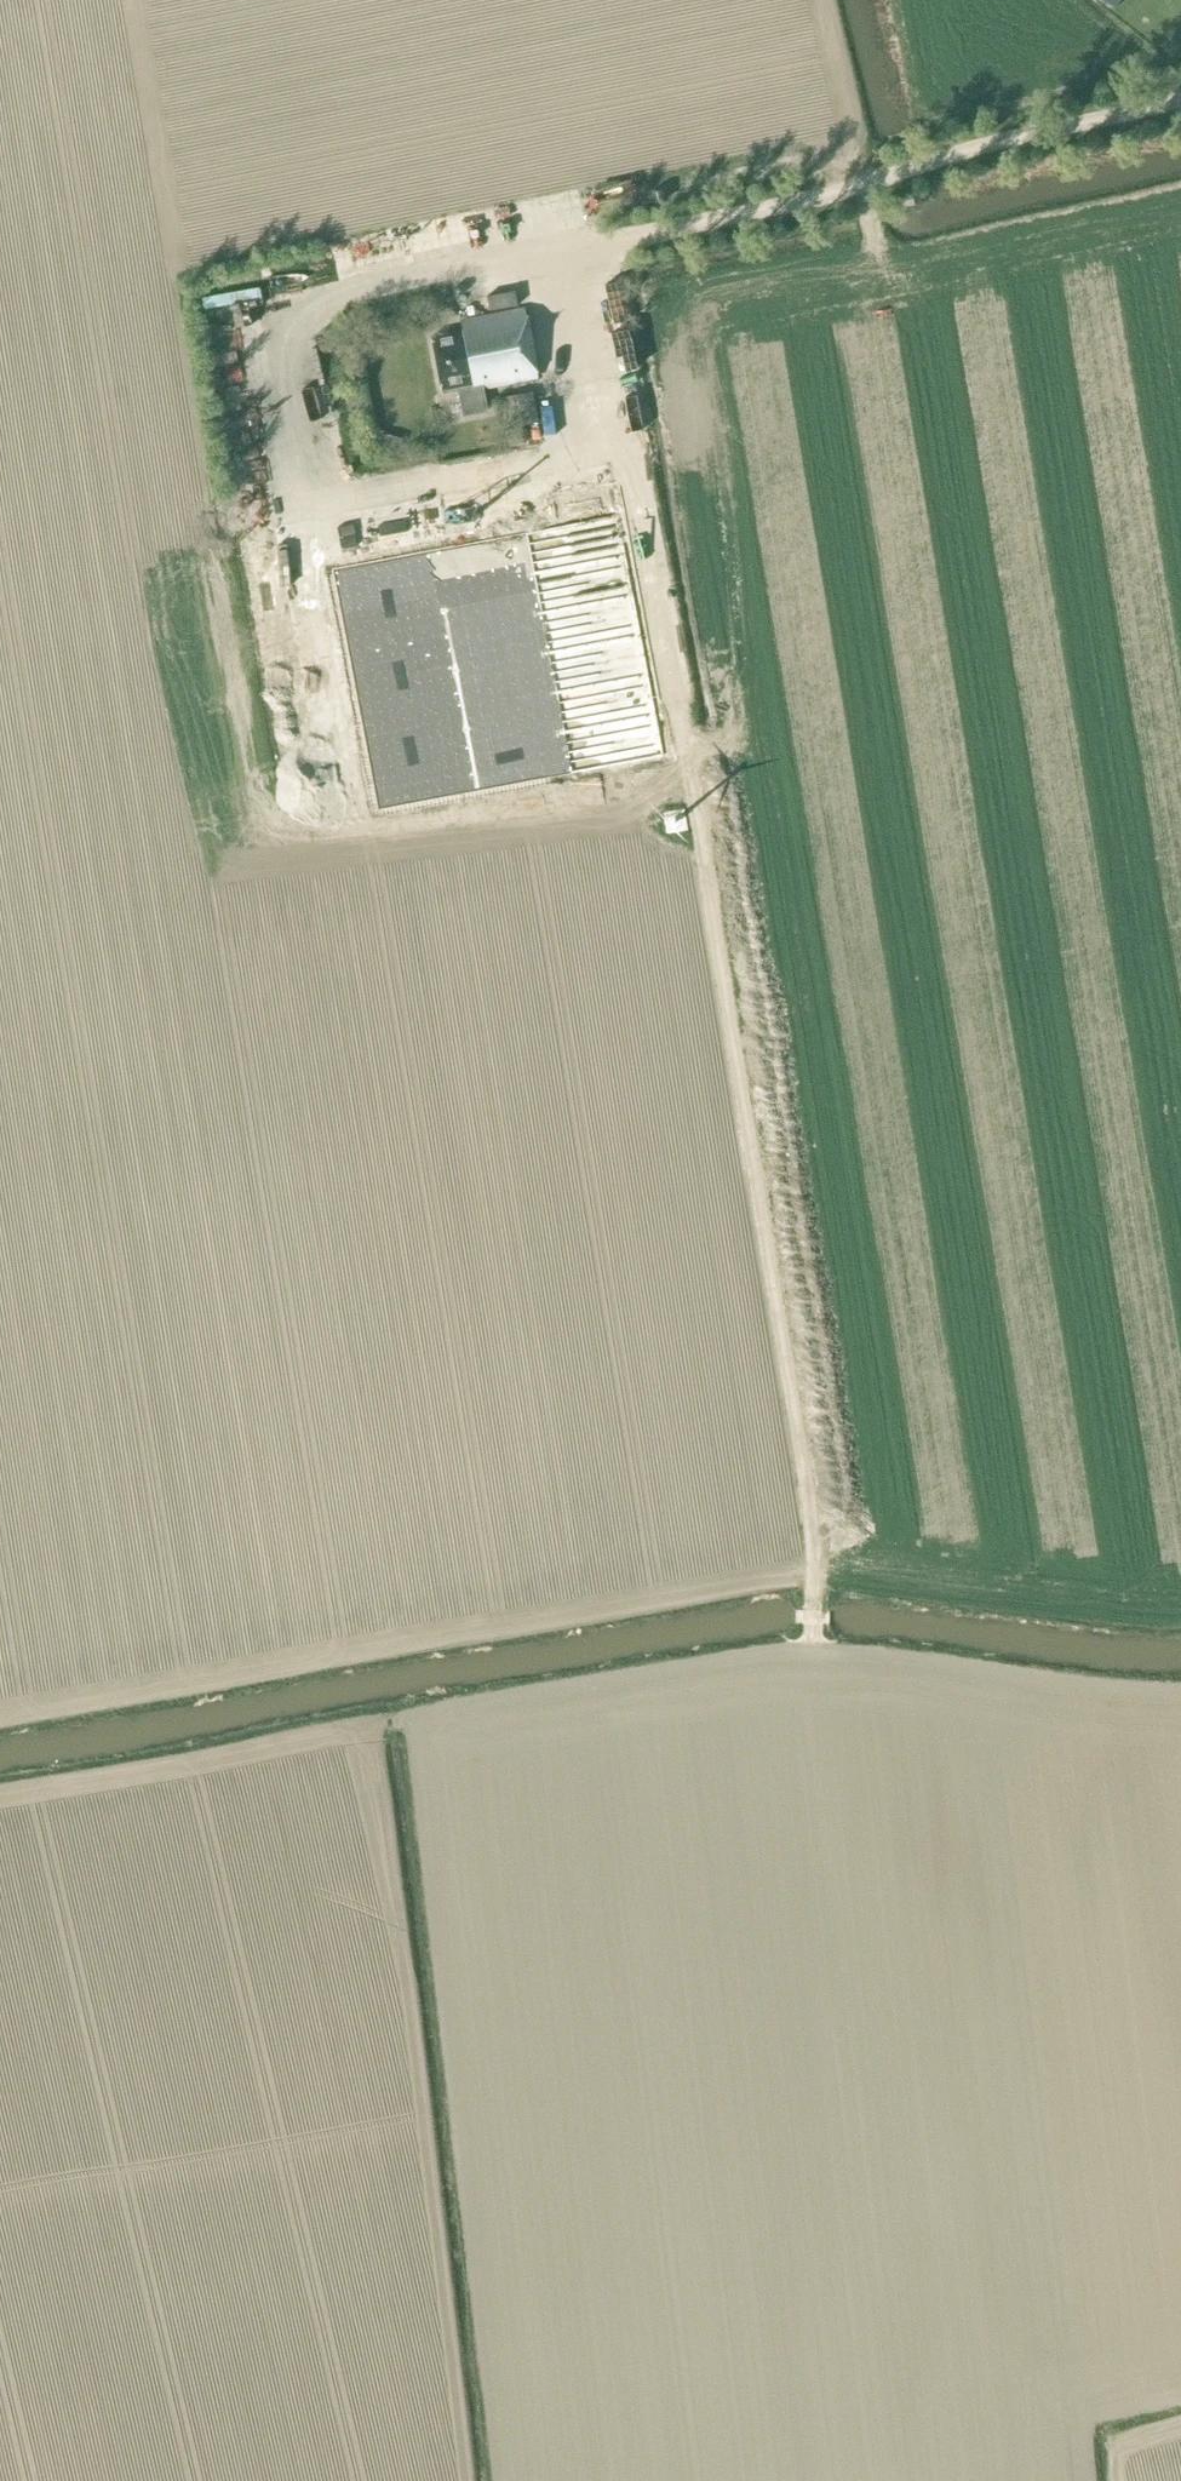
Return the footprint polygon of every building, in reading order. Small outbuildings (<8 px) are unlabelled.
[(1115,9),(1121,0),(1101,0),(1115,9)] [(201,294),(202,307),(257,301),(256,289),(201,294)] [(523,310),(459,323),(461,332),(432,338),(442,393),(457,391),(462,417),(488,412),(483,388),(536,378),(523,310)] [(663,757),(618,516),(609,518),(604,493),(557,502),(561,526),(333,569),(335,579),(283,589),(272,531),(128,558),(183,846),(326,819),(291,633),(343,623),(378,810),(663,757)]
